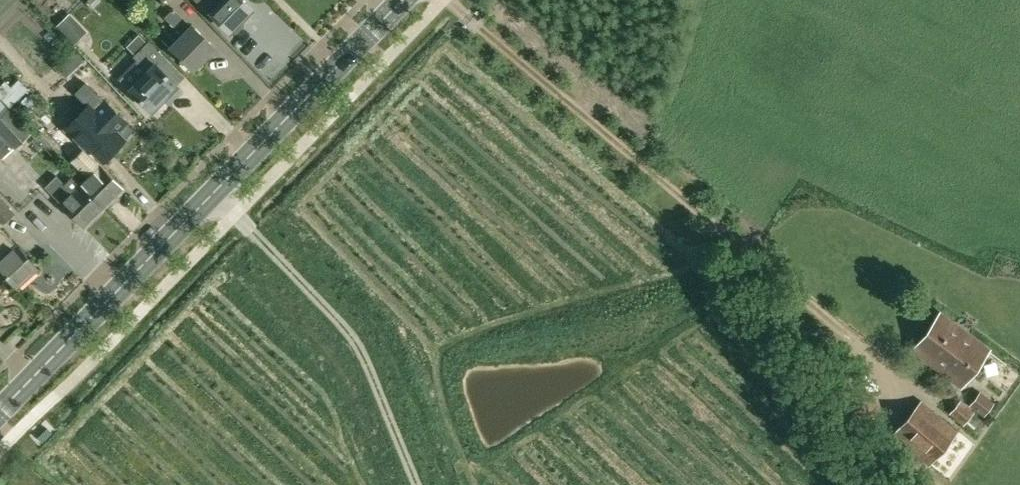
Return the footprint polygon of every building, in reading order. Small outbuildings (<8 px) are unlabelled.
[(251,10),(241,0),(195,0),(209,14),(229,33),(231,32),(233,34),(237,34),(243,27),(243,24),(240,22),(242,20),(240,19),(246,13),(247,14),(251,10)] [(192,25),(191,26),(173,9),(164,18),(182,35),(169,48),(192,70),(215,48),(192,25)] [(87,31),(69,14),(55,27),(73,45),(87,31)] [(149,42),(148,43),(139,34),(127,46),(136,55),(134,57),(148,71),(129,90),(151,112),(177,86),(159,68),(167,60),(149,42)] [(69,46),(51,67),(63,78),(82,56),(69,46)] [(88,106),(67,127),(89,150),(91,148),(103,161),(124,140),(117,133),(127,123),(85,83),(75,93),(88,106)] [(14,148),(29,134),(7,110),(0,116),(0,133),(14,148)] [(102,209),(80,185),(72,177),(64,185),(56,176),(44,188),(83,227),(102,209)] [(13,215),(0,201),(0,221),(2,224),(13,215)] [(16,246),(0,228),(0,269),(17,288),(38,269),(17,245),(16,246)] [(961,386),(987,350),(939,314),(913,350),(961,386)] [(979,392),(969,406),(983,416),(993,402),(979,392)] [(962,425),(974,412),(960,400),(949,414),(962,425)] [(929,463),(955,433),(920,403),(894,433),(929,463)]
